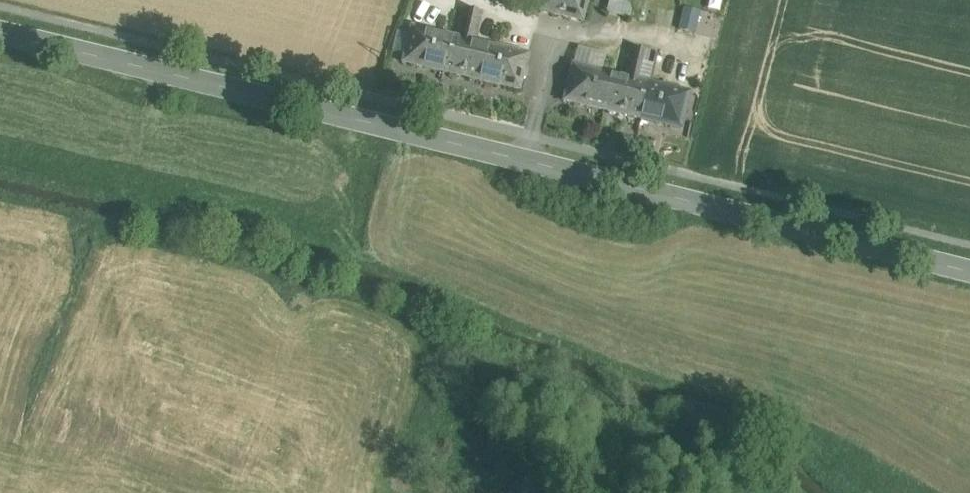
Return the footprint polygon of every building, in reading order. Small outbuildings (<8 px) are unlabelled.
[(542,0),(528,0),(527,6),(540,9),(542,0)] [(539,13),(583,23),(588,0),(542,0),(540,9),(539,13)] [(607,15),(631,20),(635,0),(610,0),(607,15)] [(631,20),(639,22),(644,0),(635,0),(631,20)] [(483,13),(465,9),(462,21),(468,22),(464,40),(476,43),(483,13)] [(705,16),(700,36),(713,39),(718,20),(705,16)] [(453,38),(411,27),(402,65),(442,74),(446,55),(449,56),(453,38)] [(464,40),(453,38),(449,56),(446,55),(442,74),(480,83),(488,46),(476,43),(464,40)] [(529,56),(488,46),(480,83),(520,93),(529,56)] [(650,53),(632,49),(625,79),(637,81),(641,64),(647,65),(650,53)] [(586,69),(572,66),(563,103),(604,113),(613,76),(601,73),(606,57),(591,54),(586,69)] [(625,79),(613,76),(604,113),(641,122),(646,103),(643,102),(647,84),(637,81),(625,79)] [(690,94),(647,84),(643,102),(646,103),(641,122),(681,131),(690,94)]
